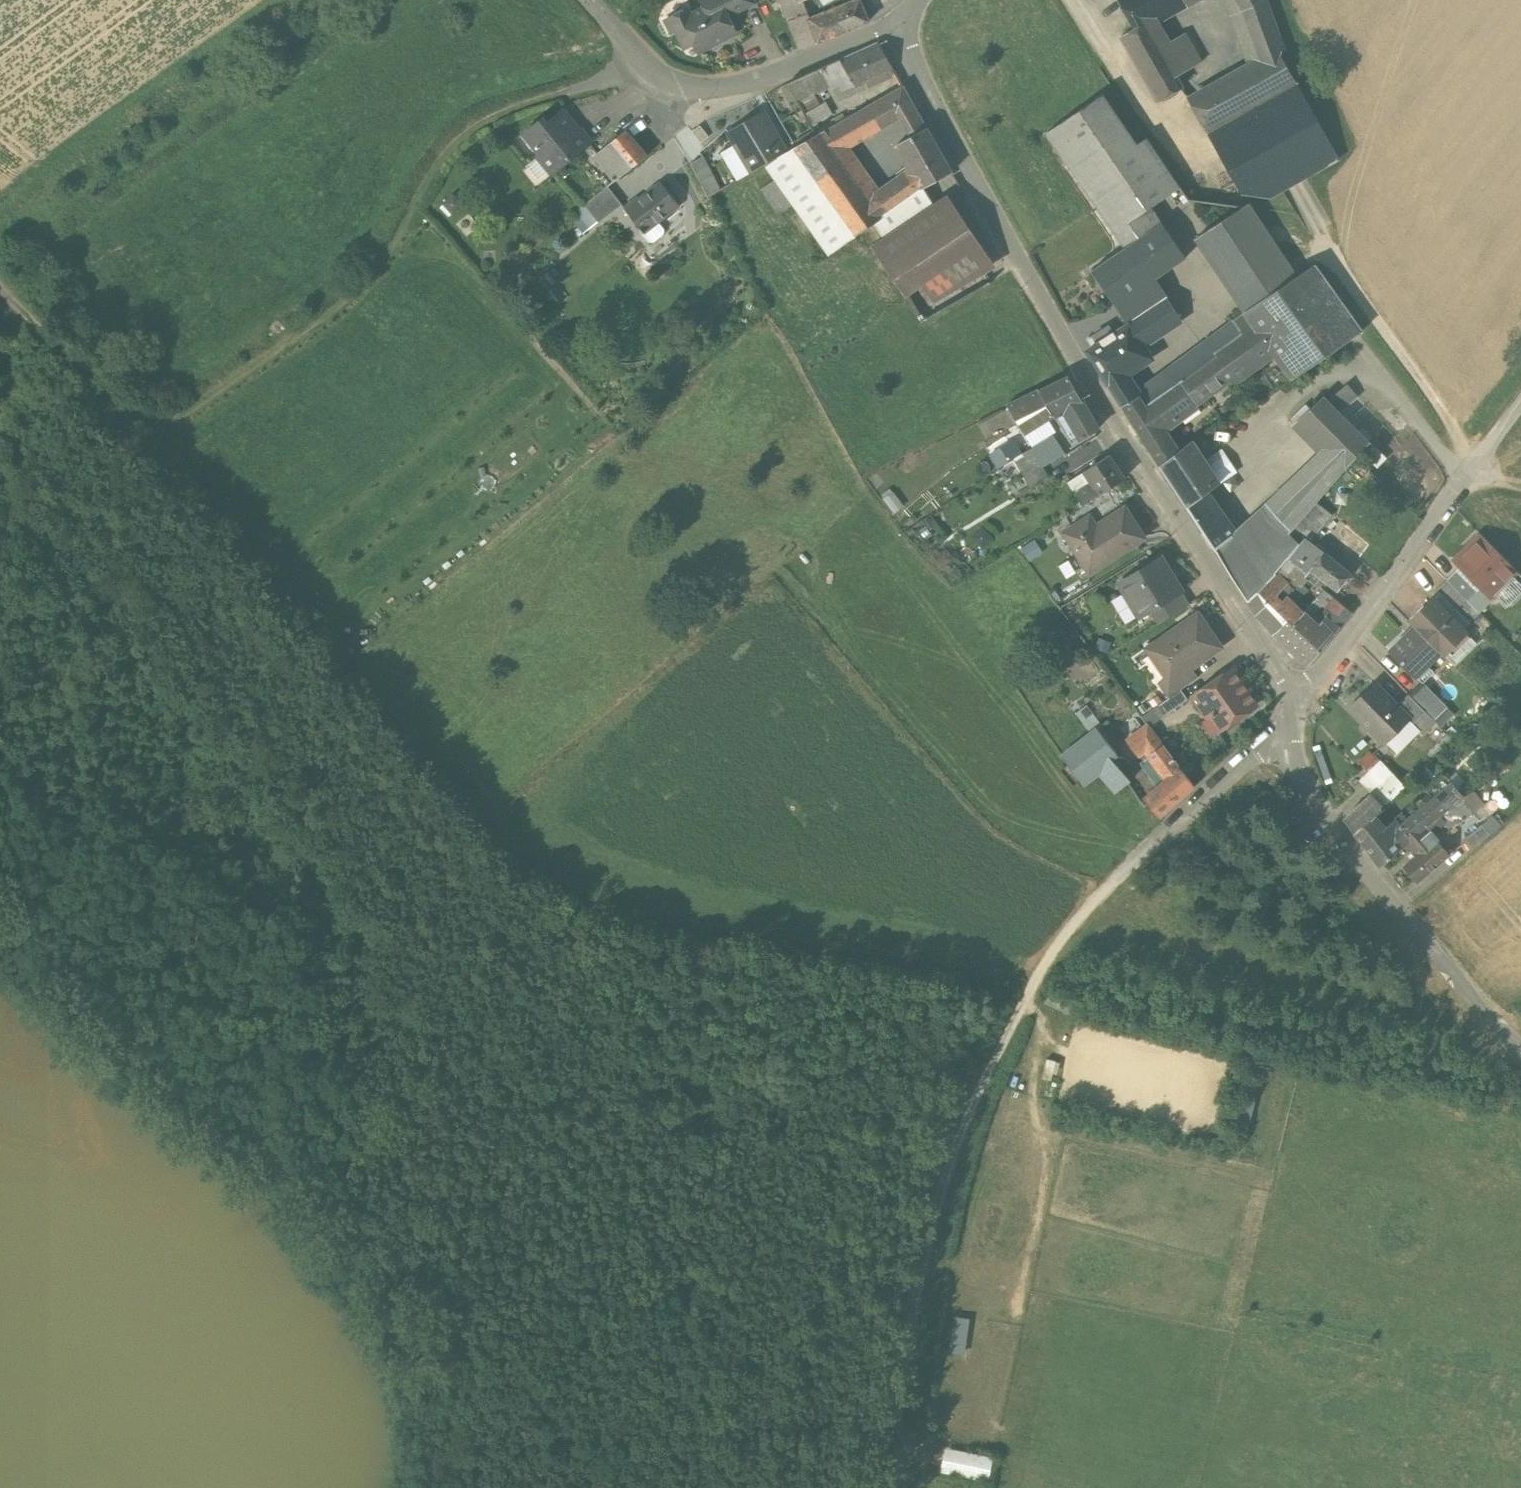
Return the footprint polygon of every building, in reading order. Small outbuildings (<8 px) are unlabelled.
[(705,8),(690,15),(688,10),(671,19),(686,48),(695,43),(699,52),(724,39),(722,36),(734,30),(727,15),(755,1),(754,0),(701,0),(705,8)] [(810,19),(803,1),(799,3),(797,0),(777,0),(779,4),(781,3),(799,49),(843,33),(869,22),(860,0),(858,0),(843,7),(841,2),(835,4),(837,10),(810,19)] [(1185,0),(1118,0),(1135,29),(1123,36),(1159,102),(1181,89),(1174,79),(1201,63),(1185,34),(1158,48),(1146,25),(1186,1),(1185,0)] [(1243,10),(1263,61),(1190,101),(1243,194),(1270,197),(1282,191),(1310,234),(1332,224),(1306,177),(1339,159),(1279,53),(1282,48),(1265,0),(1237,0),(1243,10)] [(879,43),(851,56),(864,78),(891,66),(879,43)] [(851,56),(821,69),(830,86),(833,92),(864,78),(851,56)] [(830,86),(821,69),(789,83),(811,127),(830,117),(817,92),(830,86)] [(1136,146),(1104,97),(1051,132),(1128,248),(1163,225),(1151,208),(1182,187),(1147,138),(1136,146)] [(951,171),(917,110),(898,121),(904,138),(897,141),(913,170),(923,189),(924,189),(951,171)] [(567,115),(562,115),(545,128),(544,126),(536,125),(529,130),(528,138),(539,151),(538,157),(550,171),(554,172),(592,142),(582,130),(577,134),(569,123),(572,121),(567,115)] [(786,153),(765,118),(732,137),(736,143),(753,172),(766,164),(786,153)] [(692,132),(701,143),(709,137),(700,125),(692,132)] [(647,155),(626,131),(594,156),(614,181),(647,155)] [(786,153),(766,164),(776,179),(794,205),(829,254),(853,237),(810,171),(837,155),(822,132),(786,153)] [(739,179),(753,172),(736,143),(723,152),(739,179)] [(869,201),(837,155),(810,171),(853,237),(856,235),(880,219),(881,218),(869,201)] [(720,191),(703,157),(691,163),(708,198),(720,191)] [(913,170),(869,201),(881,218),(923,189),(913,170)] [(794,205),(776,179),(762,189),(781,215),(794,205)] [(661,183),(640,200),(638,198),(625,208),(640,228),(638,229),(642,234),(658,222),(679,206),(661,183)] [(622,205),(608,187),(585,204),(599,222),(600,223),(622,205)] [(881,218),(880,219),(890,234),(934,205),(924,189),(923,189),(881,218)] [(890,234),(872,247),(906,297),(922,286),(933,303),(986,273),(938,202),(934,205),(890,234)] [(591,227),(599,222),(585,204),(578,210),(591,227)] [(1201,244),(1247,310),(1301,273),(1255,208),(1201,244)] [(658,222),(642,234),(648,242),(652,243),(663,234),(664,229),(658,222)] [(1097,283),(1126,328),(1166,302),(1157,290),(1194,266),(1163,225),(1128,248),(1135,257),(1097,283)] [(1247,310),(1243,313),(1274,355),(1292,379),(1362,332),(1314,265),(1301,273),(1247,310)] [(1126,328),(1091,351),(1123,407),(1138,398),(1129,386),(1134,383),(1129,374),(1140,367),(1130,351),(1178,318),(1166,302),(1126,328)] [(1243,334),(1216,353),(1218,356),(1145,408),(1159,429),(1232,376),(1236,382),(1274,355),(1243,313),(1233,320),(1243,334)] [(1082,401),(1068,378),(1039,393),(1053,416),(1072,445),(1081,440),(1098,429),(1082,401)] [(1024,435),(1053,416),(1039,393),(1039,392),(1029,397),(1029,396),(1007,406),(1024,435)] [(1236,531),(1215,548),(1249,601),(1271,578),(1276,573),(1288,559),(1305,537),(1311,542),(1333,515),(1317,501),(1373,437),(1325,392),(1289,426),(1312,449),(1264,504),(1236,531)] [(1145,408),(1138,398),(1123,407),(1160,465),(1176,453),(1145,408)] [(1021,455),(1012,461),(1029,492),(1049,479),(1043,468),(1069,453),(1056,432),(1021,455)] [(1176,453),(1160,465),(1186,507),(1207,491),(1221,480),(1191,442),(1176,453)] [(1021,455),(1013,443),(990,458),(997,470),(1012,461),(1021,455)] [(1125,479),(1110,456),(1084,472),(1091,483),(1076,492),(1085,506),(1125,479)] [(1236,531),(1207,491),(1186,507),(1215,548),(1236,531)] [(1125,509),(1096,527),(1090,517),(1065,534),(1075,550),(1079,548),(1093,571),(1144,538),(1125,509)] [(1481,535),(1456,561),(1496,602),(1517,581),(1519,583),(1520,582),(1520,575),(1481,535)] [(1311,542),(1305,537),(1288,559),(1297,567),(1307,575),(1305,577),(1309,580),(1314,585),(1320,577),(1338,591),(1351,573),(1311,542)] [(1162,558),(1123,581),(1122,588),(1125,593),(1131,595),(1143,615),(1150,611),(1181,592),(1182,591),(1162,558)] [(1307,575),(1297,567),(1290,575),(1304,586),(1309,580),(1305,577),(1307,575)] [(1477,590),(1457,570),(1447,580),(1467,600),(1477,590)] [(1276,573),(1271,578),(1289,597),(1294,591),(1276,573)] [(1289,597),(1271,578),(1249,601),(1258,615),(1274,634),(1285,621),(1290,625),(1304,614),(1289,597)] [(1467,600),(1447,580),(1437,590),(1457,610),(1467,600)] [(1181,592),(1150,611),(1158,624),(1189,605),(1181,592)] [(1466,633),(1433,600),(1410,622),(1415,627),(1440,653),(1443,655),(1466,633)] [(1198,614),(1152,646),(1171,674),(1172,676),(1189,664),(1197,658),(1200,662),(1221,648),(1198,614)] [(1319,629),(1304,614),(1290,625),(1285,621),(1274,634),(1283,646),(1284,645),(1308,666),(1334,634),(1323,626),(1319,629)] [(1415,627),(1390,652),(1415,677),(1440,653),(1415,627)] [(1189,664),(1172,676),(1171,674),(1159,683),(1169,698),(1181,690),(1198,678),(1189,664)] [(1235,667),(1192,697),(1207,718),(1212,714),(1222,729),(1255,707),(1248,697),(1253,694),(1235,667)] [(1397,706),(1374,683),(1349,708),(1385,744),(1409,720),(1410,719),(1397,706)] [(1169,698),(1142,717),(1149,726),(1188,700),(1181,690),(1169,698)] [(1409,720),(1414,724),(1426,712),(1409,695),(1397,706),(1410,719),(1409,720)] [(1072,711),(1090,734),(1097,729),(1102,725),(1084,702),(1072,711)] [(1409,720),(1385,744),(1397,756),(1421,732),(1414,724),(1409,720)] [(1193,785),(1149,726),(1129,740),(1139,754),(1146,750),(1150,756),(1168,780),(1157,790),(1149,803),(1159,815),(1193,785)] [(1090,734),(1063,756),(1082,782),(1099,768),(1111,759),(1117,754),(1097,729),(1090,734)] [(1126,768),(1117,754),(1111,759),(1122,772),(1126,768)] [(1122,772),(1111,759),(1099,768),(1115,791),(1131,782),(1122,772)] [(1414,779),(1432,801),(1450,785),(1432,762),(1414,779)] [(1366,778),(1377,790),(1393,775),(1382,763),(1366,778)] [(1377,790),(1345,820),(1356,834),(1374,818),(1374,817),(1404,787),(1393,775),(1377,790)] [(1401,827),(1389,837),(1399,850),(1425,828),(1463,795),(1452,783),(1450,785),(1432,801),(1401,827)] [(1491,835),(1472,813),(1453,828),(1472,851),(1491,835)] [(1383,830),(1374,818),(1356,834),(1381,866),(1399,850),(1389,837),(1401,827),(1396,820),(1383,830)] [(1449,855),(1425,828),(1405,845),(1415,857),(1404,867),(1417,882),(1449,855)] [(953,1314),(947,1350),(962,1353),(969,1317),(953,1314)] [(938,1473),(990,1479),(993,1454),(941,1448),(938,1473)]
